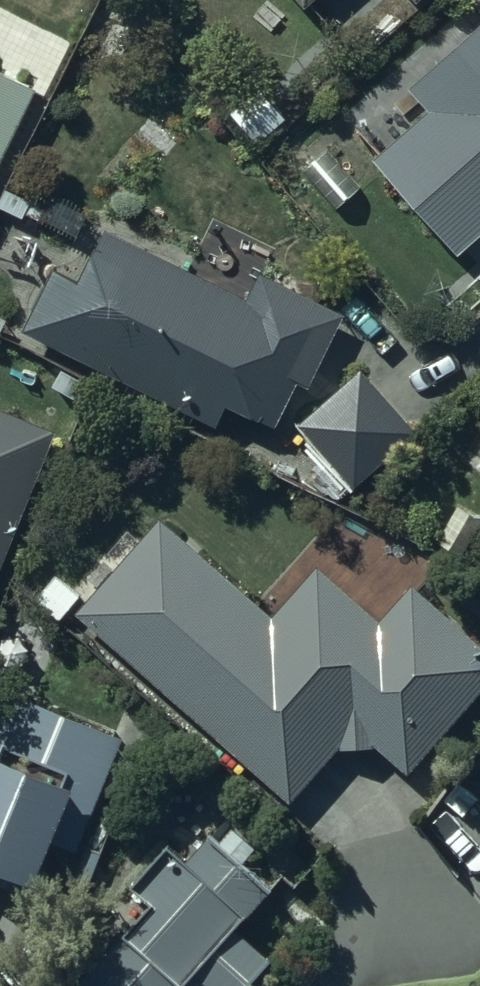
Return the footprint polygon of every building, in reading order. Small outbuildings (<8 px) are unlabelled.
[(423,10),(434,0),(414,0),(423,10)] [(413,88),(425,110),(377,152),(459,247),(479,230),(479,26),(413,88)] [(0,73),(0,115),(16,81),(0,73)] [(244,294),(107,228),(76,279),(53,265),(21,331),(218,420),(225,399),(277,419),(290,377),(307,380),(342,310),(258,271),(244,294)] [(420,423),(364,360),(298,417),(330,453),(319,463),(341,488),(355,476),(357,478),(420,423)] [(55,429),(0,406),(0,558),(55,429)] [(87,605),(286,770),(345,699),(423,764),(479,696),(479,626),(408,566),(369,613),(312,565),(269,616),(157,522),(87,605)] [(5,687),(0,700),(0,867),(29,878),(46,832),(79,845),(123,733),(5,687)] [(272,885),(205,833),(184,857),(167,840),(129,881),(151,903),(73,985),(185,985),(196,972),(212,985),(250,985),(271,959),(237,926),(272,885)]
